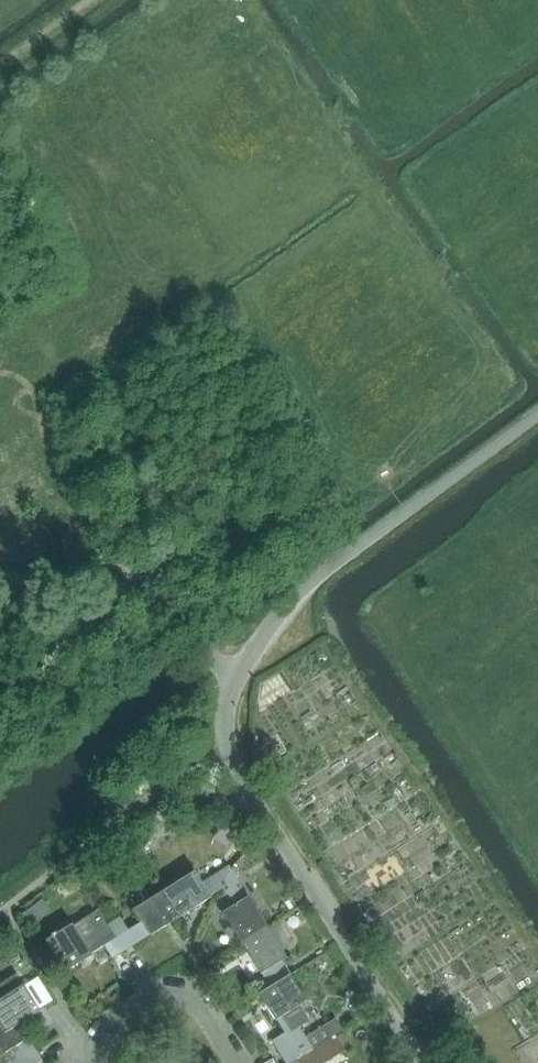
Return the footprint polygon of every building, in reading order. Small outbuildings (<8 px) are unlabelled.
[(176,825),(170,816),(157,824),(163,833),(176,825)] [(224,888),(222,884),(234,876),(229,870),(226,865),(201,882),(194,871),(163,890),(181,917),(211,898),(210,896),(224,888)] [(222,913),(241,944),(267,927),(247,896),(229,870),(234,876),(222,884),(224,888),(235,905),(222,913)] [(150,936),(181,917),(163,890),(132,909),(140,922),(127,930),(119,916),(107,924),(124,951),(149,935),(150,936)] [(112,958),(124,951),(107,924),(100,928),(97,923),(79,936),(72,925),(46,941),(66,972),(92,956),(91,954),(104,946),(112,958)] [(259,994),(259,995),(289,976),(289,975),(296,972),(286,957),(267,927),(241,944),(261,974),(262,973),(271,987),(259,994)] [(0,1053),(3,1054),(9,1062),(14,1062),(35,1050),(19,1025),(40,1011),(24,985),(17,975),(0,986),(0,1052),(0,1053)] [(273,1041),(280,1053),(305,1038),(312,1049),(313,1049),(299,1027),(309,1021),(299,1005),(305,1001),(289,976),(259,995),(275,1021),(277,1020),(285,1033),(273,1041)] [(335,1019),(325,1026),(332,1037),(334,1035),(342,1030),(335,1019)] [(280,1053),(286,1062),(290,1062),(296,1059),(312,1049),(305,1038),(280,1053)] [(296,1059),(299,1062),(324,1062),(325,1062),(315,1047),(313,1049),(312,1049),(296,1059)] [(42,1061),(35,1050),(14,1062),(40,1062),(42,1061)] [(0,1053),(0,1062),(9,1062),(3,1054),(0,1053)]
